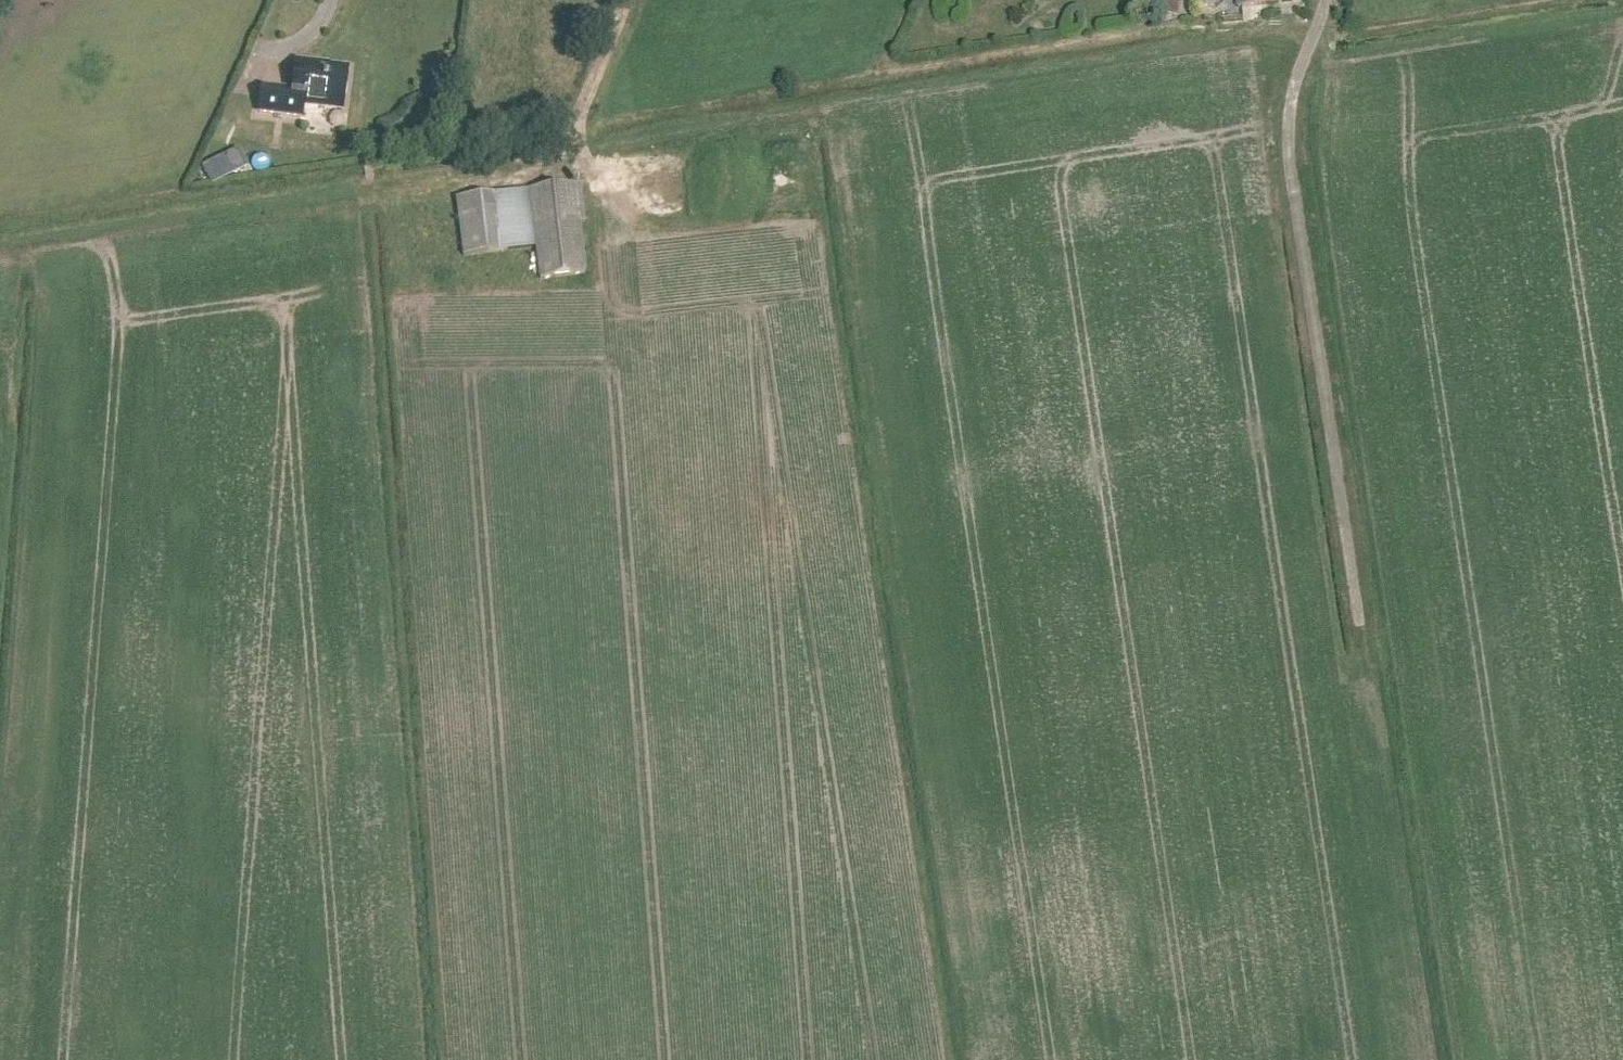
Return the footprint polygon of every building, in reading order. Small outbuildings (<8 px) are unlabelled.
[(1153,12),(1179,17),(1182,1),(1176,0),(1155,0),(1153,12)] [(1299,3),(1299,0),(1237,0),(1237,8),(1299,3)] [(342,110),(347,70),(318,66),(319,64),(298,61),(294,91),(263,87),(260,112),(301,117),(303,105),(342,110)] [(211,162),(199,168),(209,186),(221,180),(211,162)] [(581,184),(530,190),(540,279),(585,274),(579,222),(585,221),(581,184)] [(464,257),(499,252),(492,194),(457,198),(464,257)]
